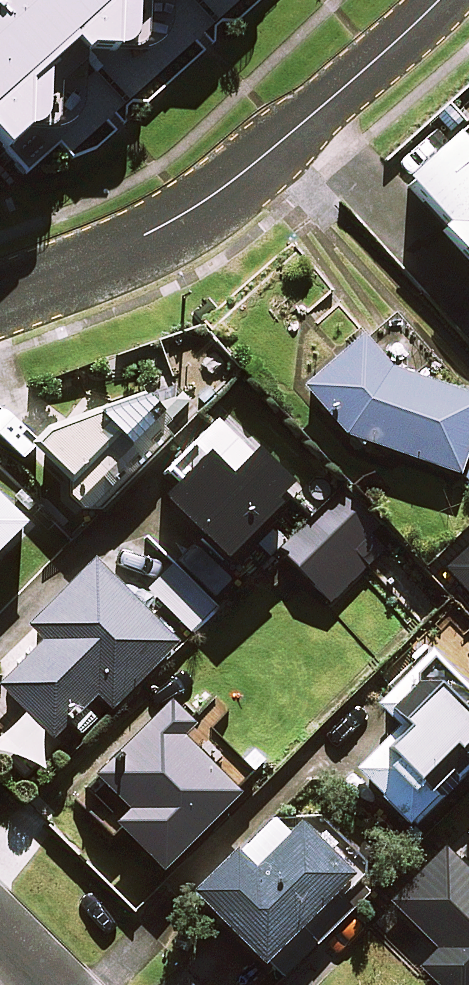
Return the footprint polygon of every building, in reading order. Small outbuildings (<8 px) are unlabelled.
[(20,149),(21,91),(75,43),(90,60),(111,58),(113,11),(125,0),(0,0),(0,166),(20,149)] [(408,176),(448,221),(443,225),(468,254),(468,121),(408,176)] [(231,365),(201,331),(181,349),(212,383),(231,365)] [(363,334),(307,385),(346,433),(457,473),(468,441),(468,402),(400,373),(363,334)] [(71,495),(82,507),(105,509),(165,450),(150,435),(186,399),(172,385),(37,439),(71,474),(71,495)] [(273,492),(208,429),(166,472),(181,486),(167,501),(227,558),(238,547),(228,538),(273,492)] [(388,548),(336,490),(278,542),(330,600),(388,548)] [(20,518),(0,497),(0,537),(20,518)] [(246,581),(203,536),(150,588),(193,633),(246,581)] [(468,583),(468,544),(441,570),(461,591),(468,583)] [(178,639),(96,559),(33,624),(47,637),(1,684),(53,734),(96,690),(113,707),(178,639)] [(433,651),(379,700),(402,725),(357,766),(410,822),(468,767),(468,690),(433,651)] [(240,787),(188,736),(199,726),(172,699),(144,728),(85,788),(163,865),(240,787)] [(25,713),(0,739),(0,779),(14,792),(59,746),(25,713)] [(341,903),(369,876),(371,864),(323,813),(273,818),(261,829),(197,890),(262,959),(332,894),(341,903)] [(445,847),(393,902),(439,946),(421,965),(441,984),(468,984),(468,870),(445,847)]
